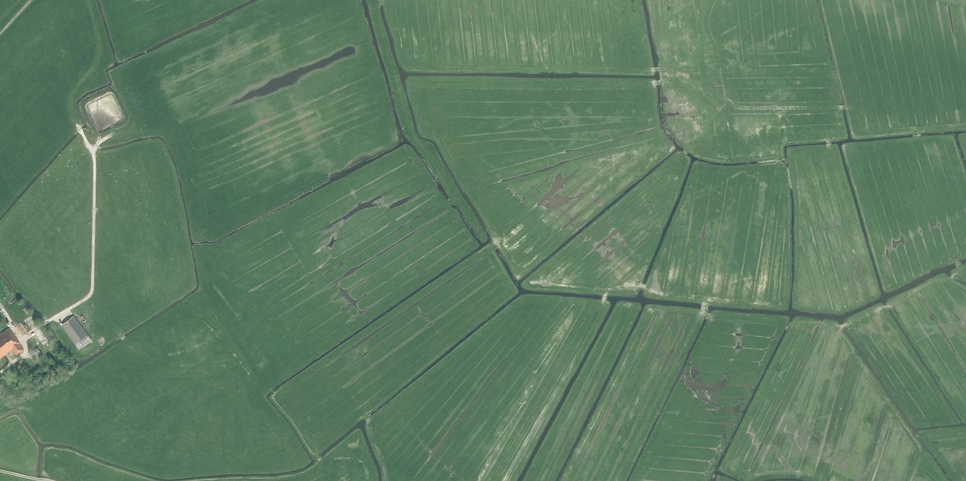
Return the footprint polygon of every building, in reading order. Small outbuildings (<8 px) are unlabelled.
[(92,340),(74,315),(60,325),(78,350),(92,340)] [(24,350),(19,344),(20,344),(17,340),(17,339),(9,328),(0,334),(0,358),(12,349),(16,355),(24,350)] [(33,361),(42,356),(38,348),(28,353),(33,361)]
